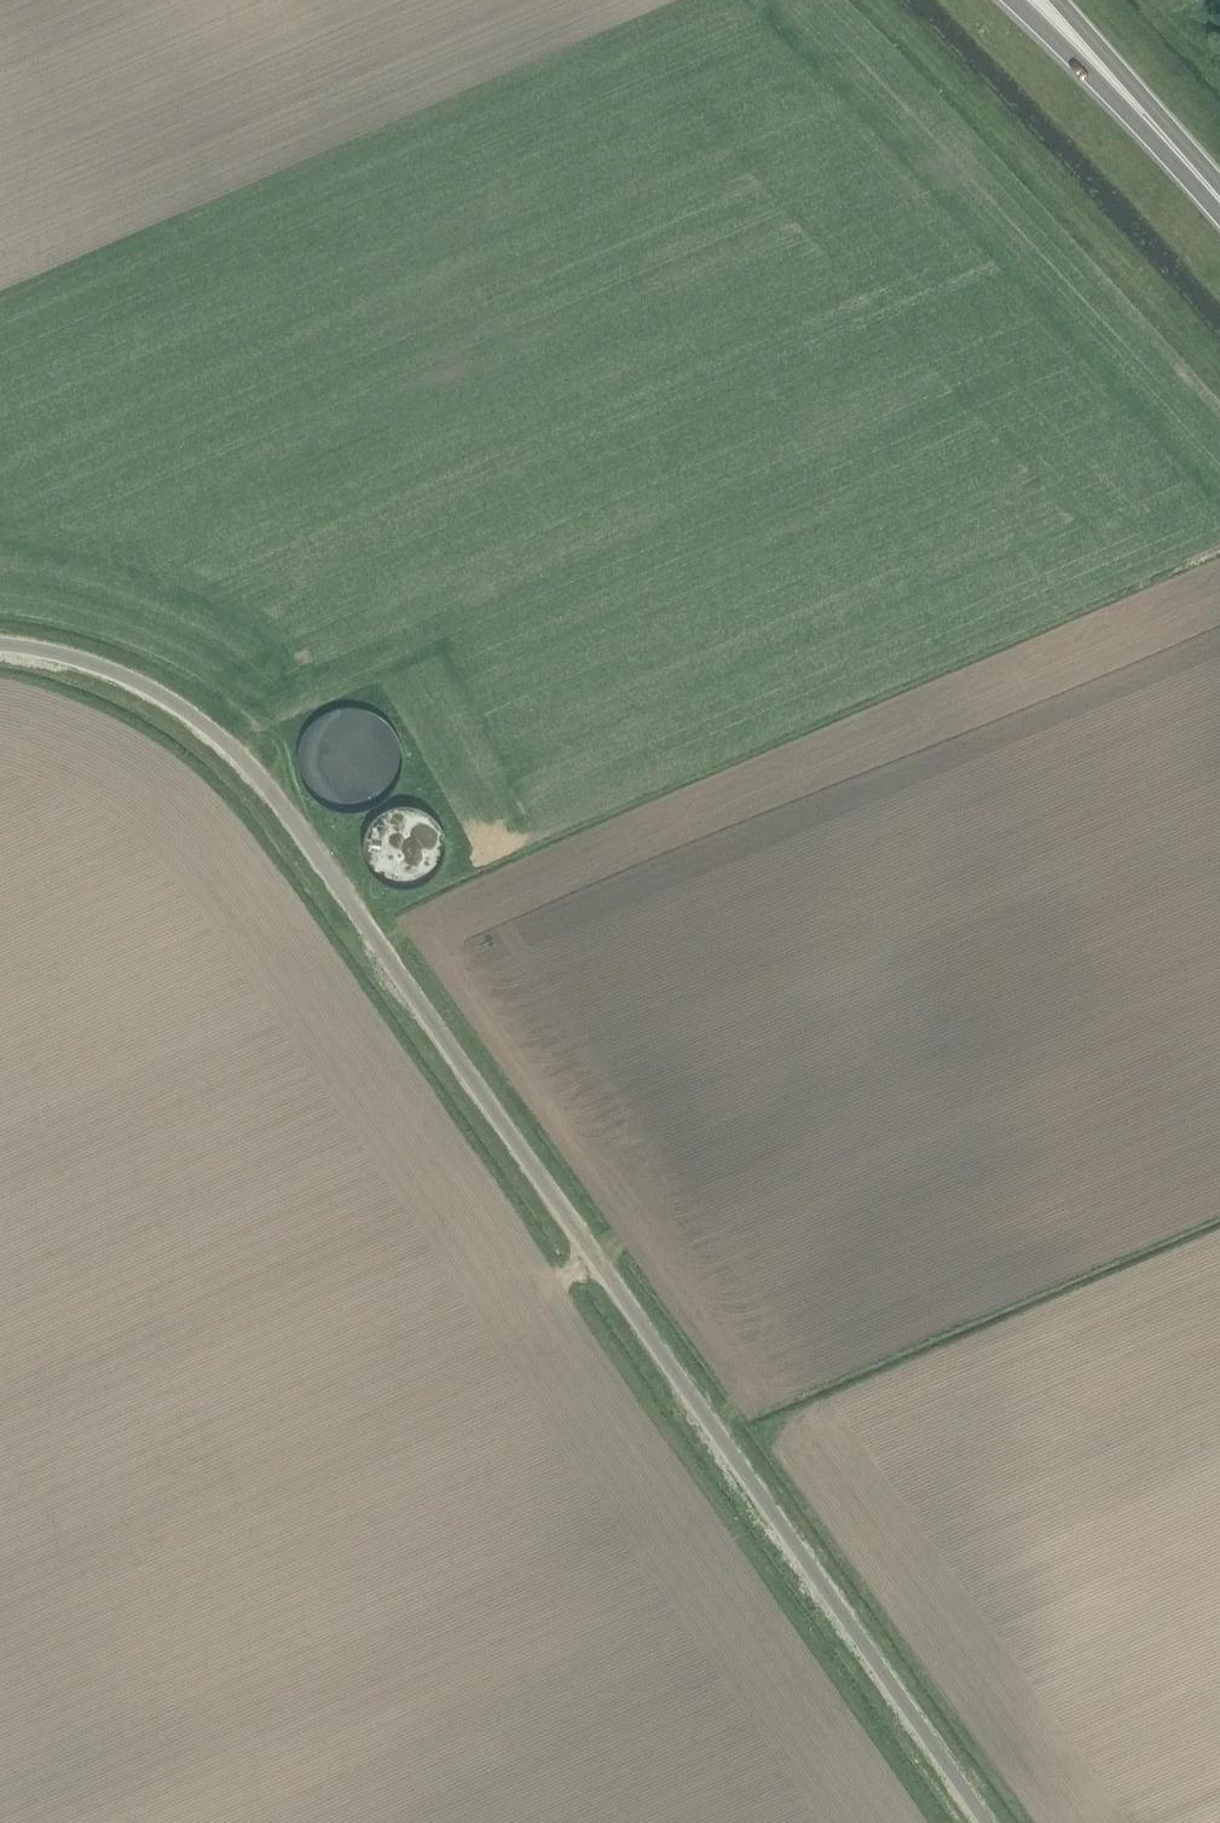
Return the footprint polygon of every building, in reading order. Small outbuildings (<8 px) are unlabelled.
[(306,731),(299,744),(297,758),(298,773),(304,786),(312,797),(324,806),(337,812),(352,813),(366,811),(379,805),(390,795),(398,783),(402,769),(403,755),(399,741),(392,728),(382,718),(370,711),(356,707),(341,708),(327,712),(315,720),(306,731)] [(432,814),(418,807),(403,805),(387,809),(375,819),(366,832),(363,847),(366,862),(374,876),(386,885),(401,890),(416,889),(430,882),(441,871),(447,856),(447,841),(442,826),(432,814)]
